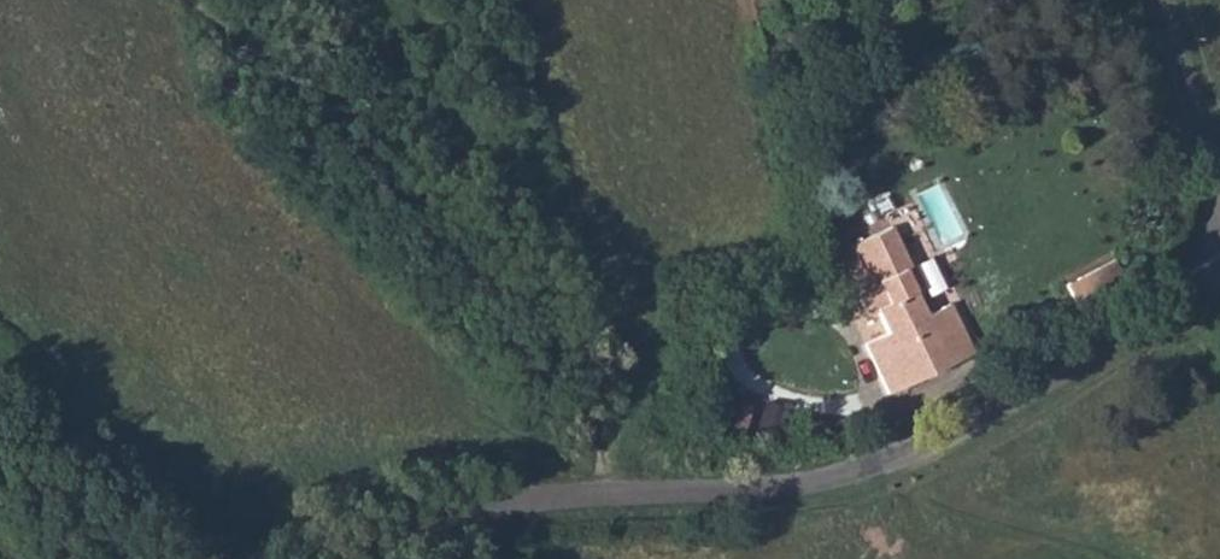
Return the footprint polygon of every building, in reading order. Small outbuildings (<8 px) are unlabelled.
[(892,226),(853,245),(867,274),(857,279),(865,297),(860,298),(868,315),(877,310),(888,333),(866,343),(889,393),(973,353),(950,304),(927,315),(905,269),(911,267),(892,226)] [(1115,260),(1067,285),(1078,306),(1126,281),(1115,260)]
